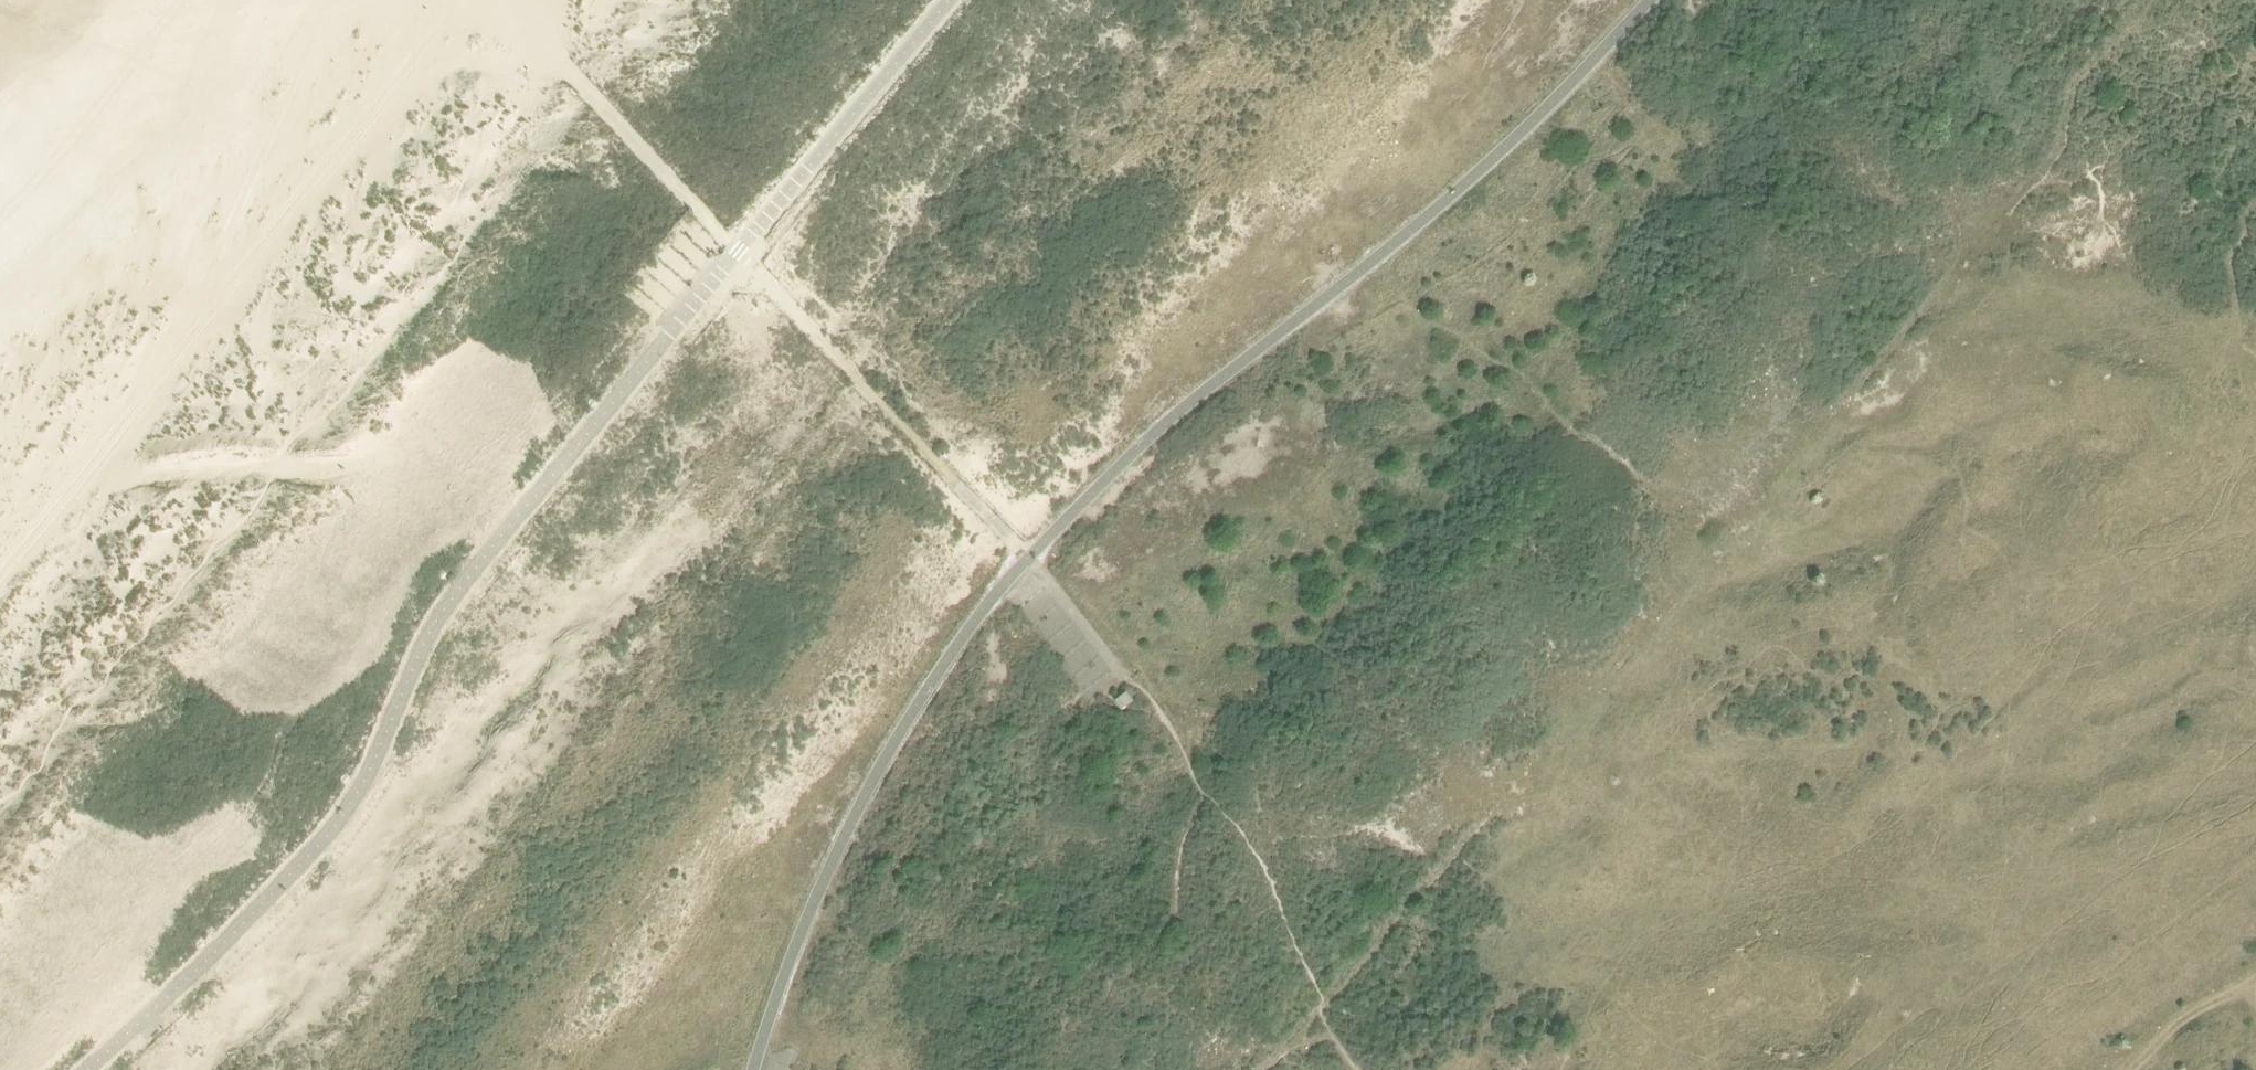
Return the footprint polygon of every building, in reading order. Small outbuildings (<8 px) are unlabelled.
[(1125,690),(1114,698),(1121,707),(1132,698),(1125,690)]
